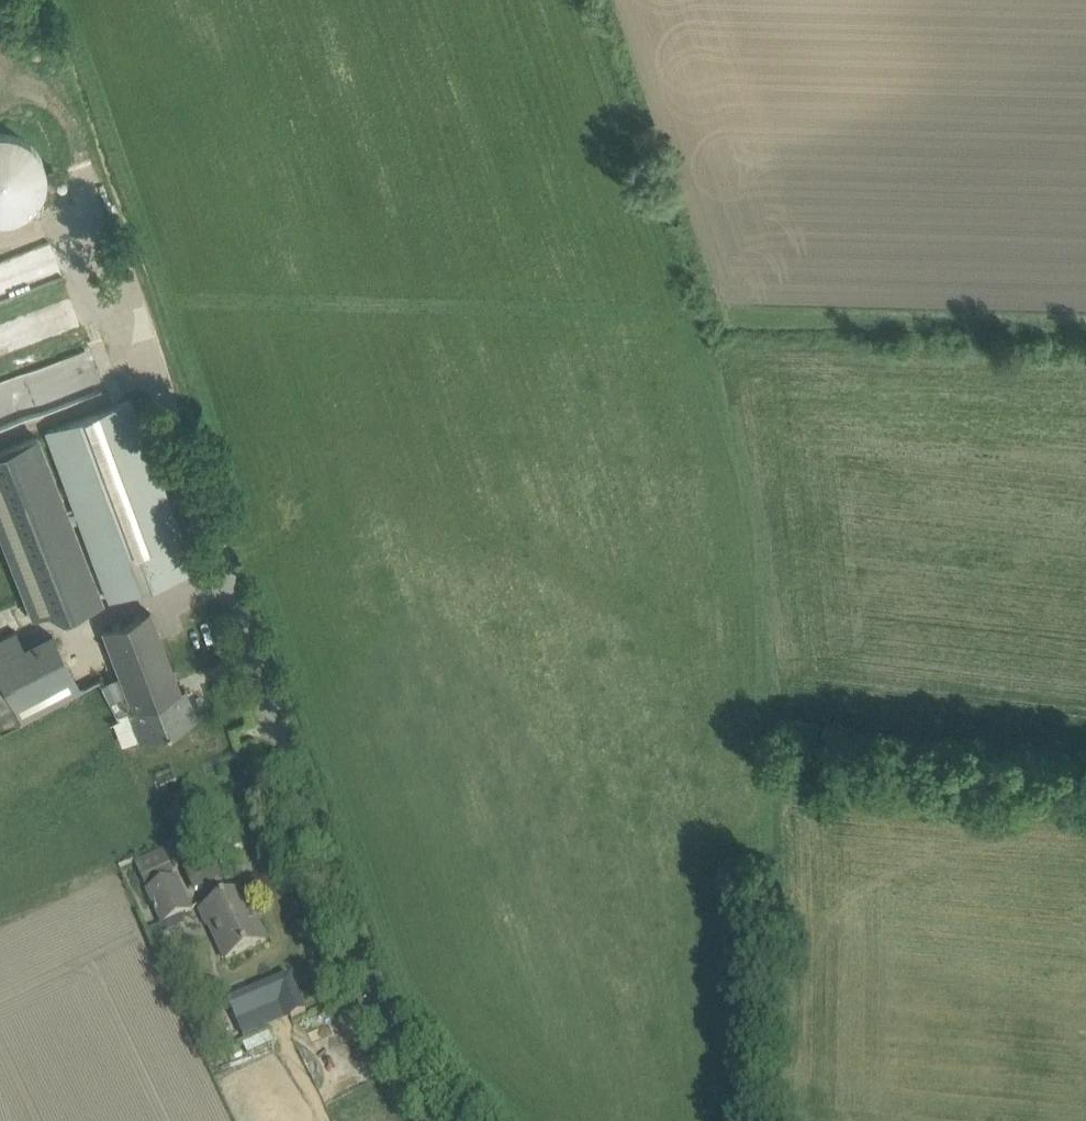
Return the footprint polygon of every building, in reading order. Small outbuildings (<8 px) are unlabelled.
[(47,150),(0,136),(0,219),(24,227),(47,150)] [(151,454),(130,400),(45,431),(65,485),(69,484),(77,507),(71,509),(76,524),(83,522),(112,600),(192,570),(152,461),(154,460),(151,454)] [(0,453),(0,535),(25,598),(33,618),(51,611),(66,618),(105,602),(74,525),(68,510),(40,437),(0,453)] [(121,675),(101,683),(121,718),(113,722),(117,731),(123,745),(138,739),(138,740),(177,725),(197,718),(186,689),(181,690),(155,623),(151,612),(131,620),(104,630),(121,675)] [(3,732),(83,690),(51,631),(24,646),(16,630),(0,638),(0,724),(3,732)] [(166,848),(175,865),(190,857),(182,840),(166,848)] [(135,862),(136,863),(146,886),(174,872),(163,848),(135,862)] [(149,892),(163,924),(191,911),(177,879),(149,892)] [(225,959),(246,949),(266,940),(258,921),(255,923),(251,914),(254,913),(251,908),(249,909),(241,892),(199,911),(206,926),(209,924),(225,959)] [(283,995),(292,1018),(306,1012),(291,975),(229,1002),(235,1016),(283,995)]
